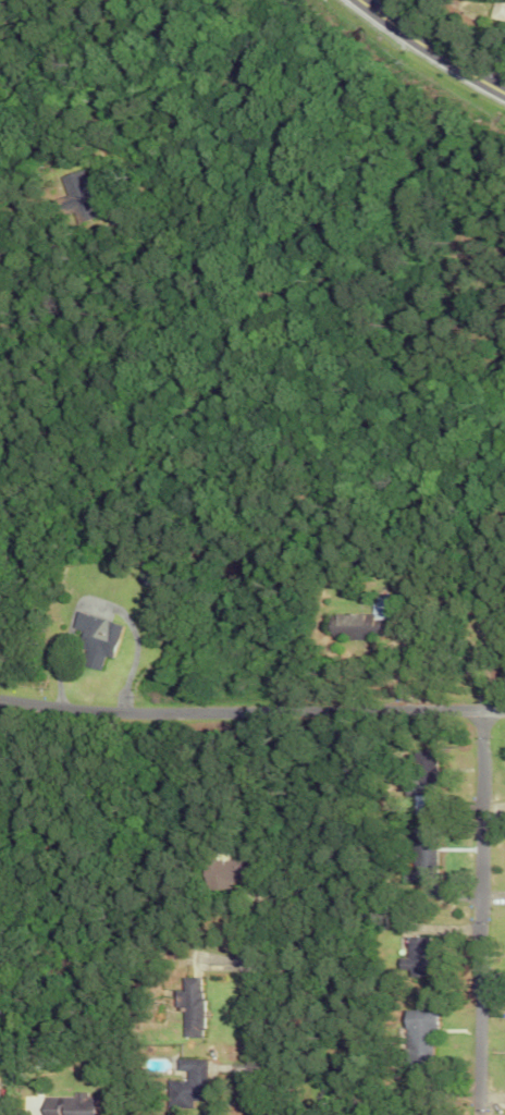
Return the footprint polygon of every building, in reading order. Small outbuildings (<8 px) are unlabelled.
[(63,176),(78,224),(99,217),(85,169),(63,176)] [(124,625),(76,611),(71,628),(81,631),(72,661),(102,670),(106,656),(114,658),(124,625)] [(333,632),(362,633),(363,614),(334,613),(333,632)] [(431,750),(410,751),(411,791),(433,790),(431,750)] [(435,876),(434,847),(414,847),(415,877),(435,876)] [(424,936),(404,937),(405,976),(425,975),(424,936)] [(207,977),(187,977),(184,1039),(204,1040),(207,977)] [(431,1010),(401,1010),(400,1051),(409,1052),(408,1063),(430,1064),(431,1010)] [(203,1059),(178,1058),(178,1070),(203,1071),(203,1059)] [(198,1108),(199,1082),(172,1081),(171,1107),(198,1108)] [(62,1114),(95,1114),(96,1094),(74,1093),(74,1097),(43,1096),(42,1114),(62,1114)]
